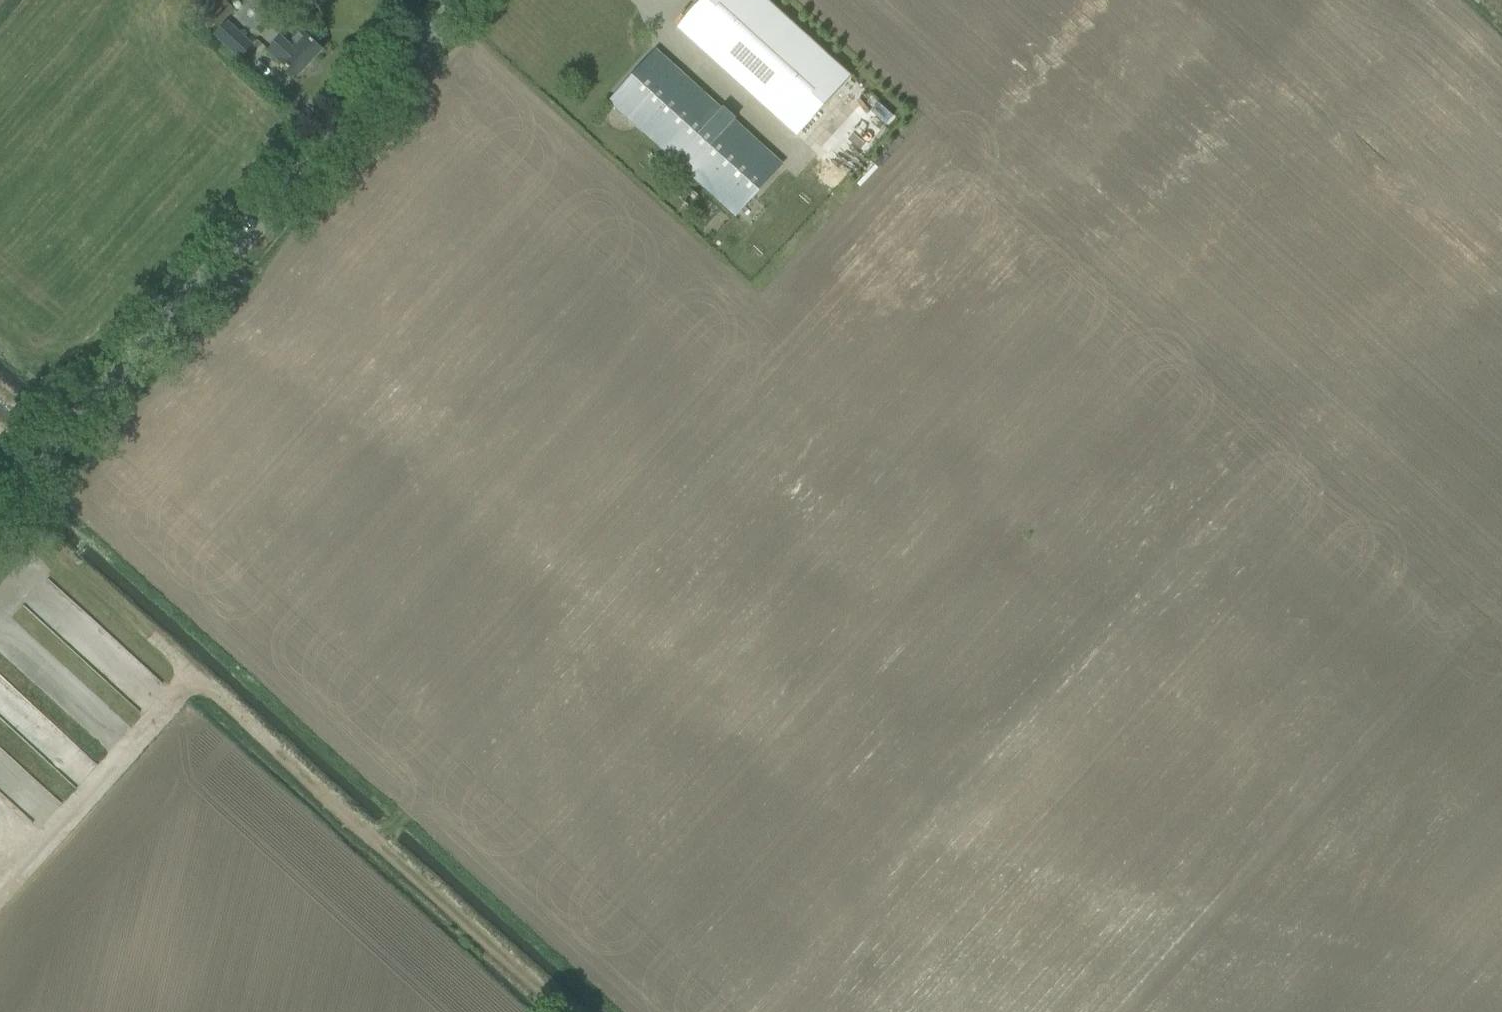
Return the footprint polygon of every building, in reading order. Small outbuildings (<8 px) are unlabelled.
[(224,19),(234,8),(226,0),(206,0),(193,14),(212,32),(224,19)] [(677,27),(797,136),(803,129),(804,128),(851,76),(766,0),(701,0),(677,27)] [(252,44),(227,21),(214,34),(239,58),(252,44)] [(267,50),(282,63),(297,76),(322,49),(301,29),(289,42),(281,35),(267,50)] [(610,101),(625,114),(735,214),(781,164),(656,50),(610,101)]
